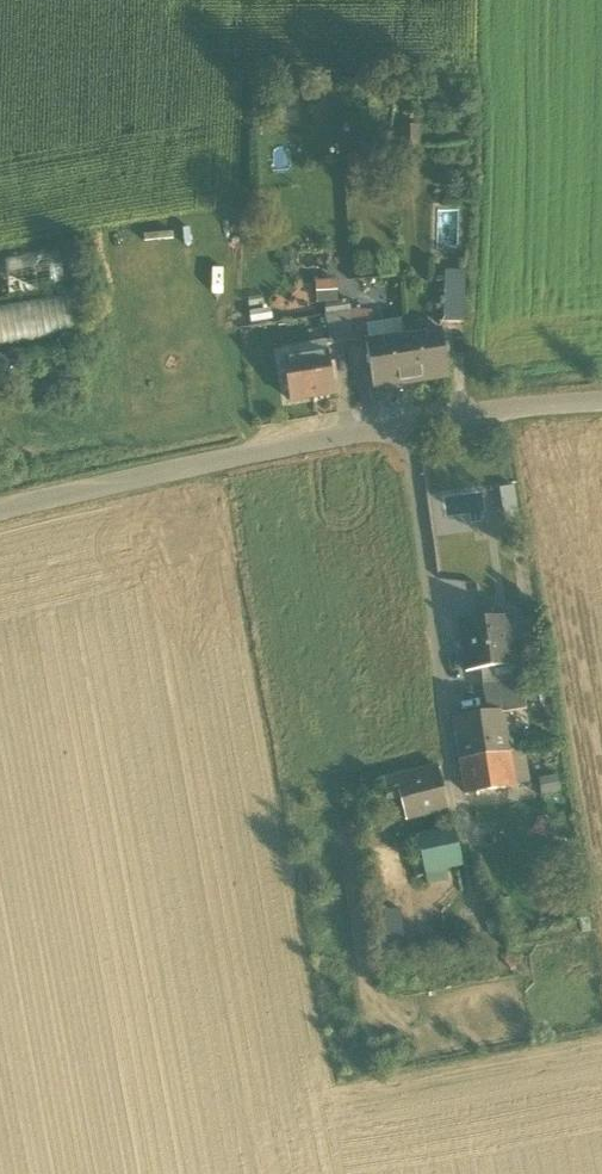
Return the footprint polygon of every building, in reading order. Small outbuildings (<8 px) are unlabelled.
[(401,146),(416,143),(412,126),(398,128),(401,146)] [(55,247),(6,256),(12,289),(61,279),(55,247)] [(442,333),(465,334),(467,278),(444,277),(442,333)] [(71,334),(67,295),(0,301),(0,341),(71,334)] [(352,302),(352,311),(347,353),(369,355),(367,344),(371,304),(352,302)] [(333,351),(347,353),(352,311),(336,313),(333,351)] [(442,333),(404,339),(411,383),(449,377),(442,333)] [(374,388),(411,383),(404,339),(367,344),(369,355),(374,388)] [(283,361),(291,402),(335,393),(327,352),(283,361)] [(460,623),(466,671),(482,669),(515,665),(514,659),(509,617),(460,623)] [(483,684),(494,682),(512,680),(523,679),(526,679),(523,658),(514,659),(515,665),(482,669),(483,684)] [(523,679),(512,680),(514,711),(527,709),(523,679)] [(504,713),(514,711),(512,680),(494,682),(496,694),(496,698),(491,699),(487,700),(489,714),(503,711),(504,713)] [(454,719),(460,760),(510,752),(504,713),(503,711),(489,714),(454,719)] [(515,785),(510,752),(460,760),(466,793),(515,785)] [(400,797),(406,819),(448,808),(437,767),(384,780),(384,783),(387,800),(400,797)] [(416,837),(417,839),(426,873),(463,864),(453,828),(416,837)] [(419,874),(426,873),(417,839),(411,841),(419,874)] [(383,936),(399,935),(397,908),(381,909),(383,936)]
